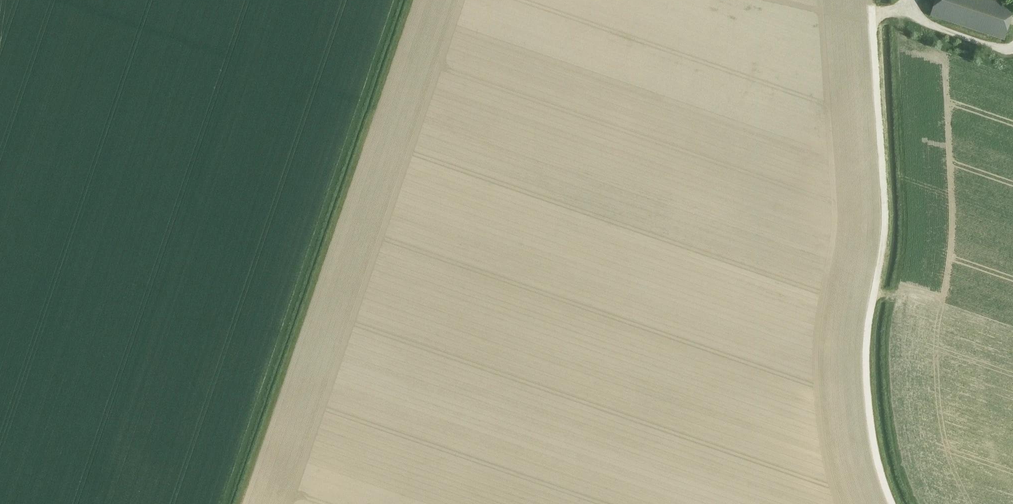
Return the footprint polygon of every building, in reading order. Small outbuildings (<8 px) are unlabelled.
[(1012,11),(1012,7),(991,0),(925,0),(934,3),(930,16),(1004,40),(1012,11)]
